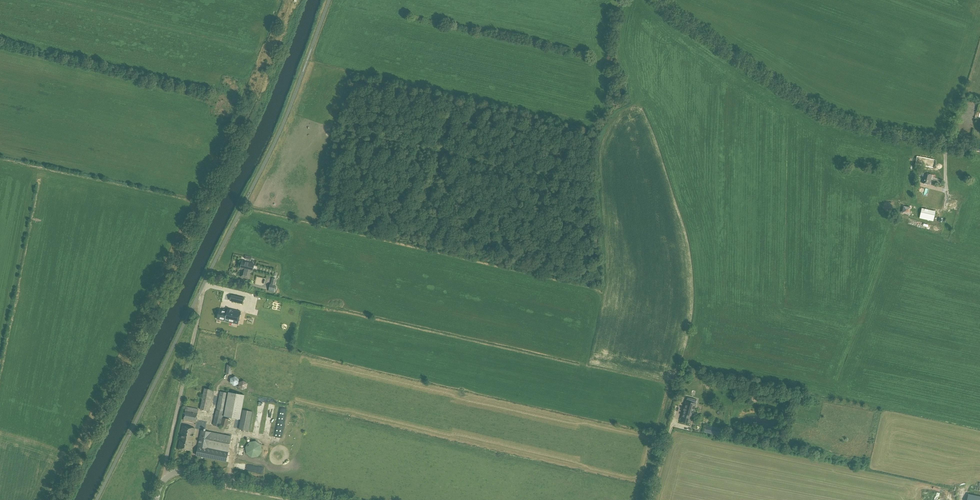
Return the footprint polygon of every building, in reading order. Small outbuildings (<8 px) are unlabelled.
[(936,163),(936,160),(917,156),(915,164),(934,168),(935,166),(936,163)] [(932,175),(924,173),(921,183),(929,185),(932,175)] [(934,211),(921,209),(919,218),(932,221),(934,211)] [(241,276),(248,278),(250,271),(253,272),(254,264),(242,261),(240,269),(243,269),(241,276)] [(232,295),(230,301),(243,304),(244,298),(232,295)] [(217,319),(238,324),(241,312),(228,309),(228,310),(225,310),(225,311),(219,309),(217,319)] [(209,411),(213,390),(204,388),(200,409),(209,411)] [(220,392),(217,410),(216,410),(213,425),(220,427),(221,427),(227,428),(229,419),(223,418),(224,412),(227,393),(220,392)] [(245,395),(229,392),(224,416),(240,419),(245,395)] [(696,404),(686,401),(681,421),(689,423),(691,416),(693,417),(696,404)] [(196,421),(198,409),(186,407),(184,419),(196,421)] [(243,410),(239,429),(249,431),(252,411),(243,410)] [(721,428),(709,425),(707,433),(720,436),(721,428)] [(179,448),(191,451),(195,429),(183,426),(179,448)] [(202,430),(197,452),(196,455),(226,461),(228,452),(231,436),(211,432),(202,430)] [(245,447),(246,454),(252,457),(258,456),(262,451),(261,445),(256,441),(249,442),(245,447)]
